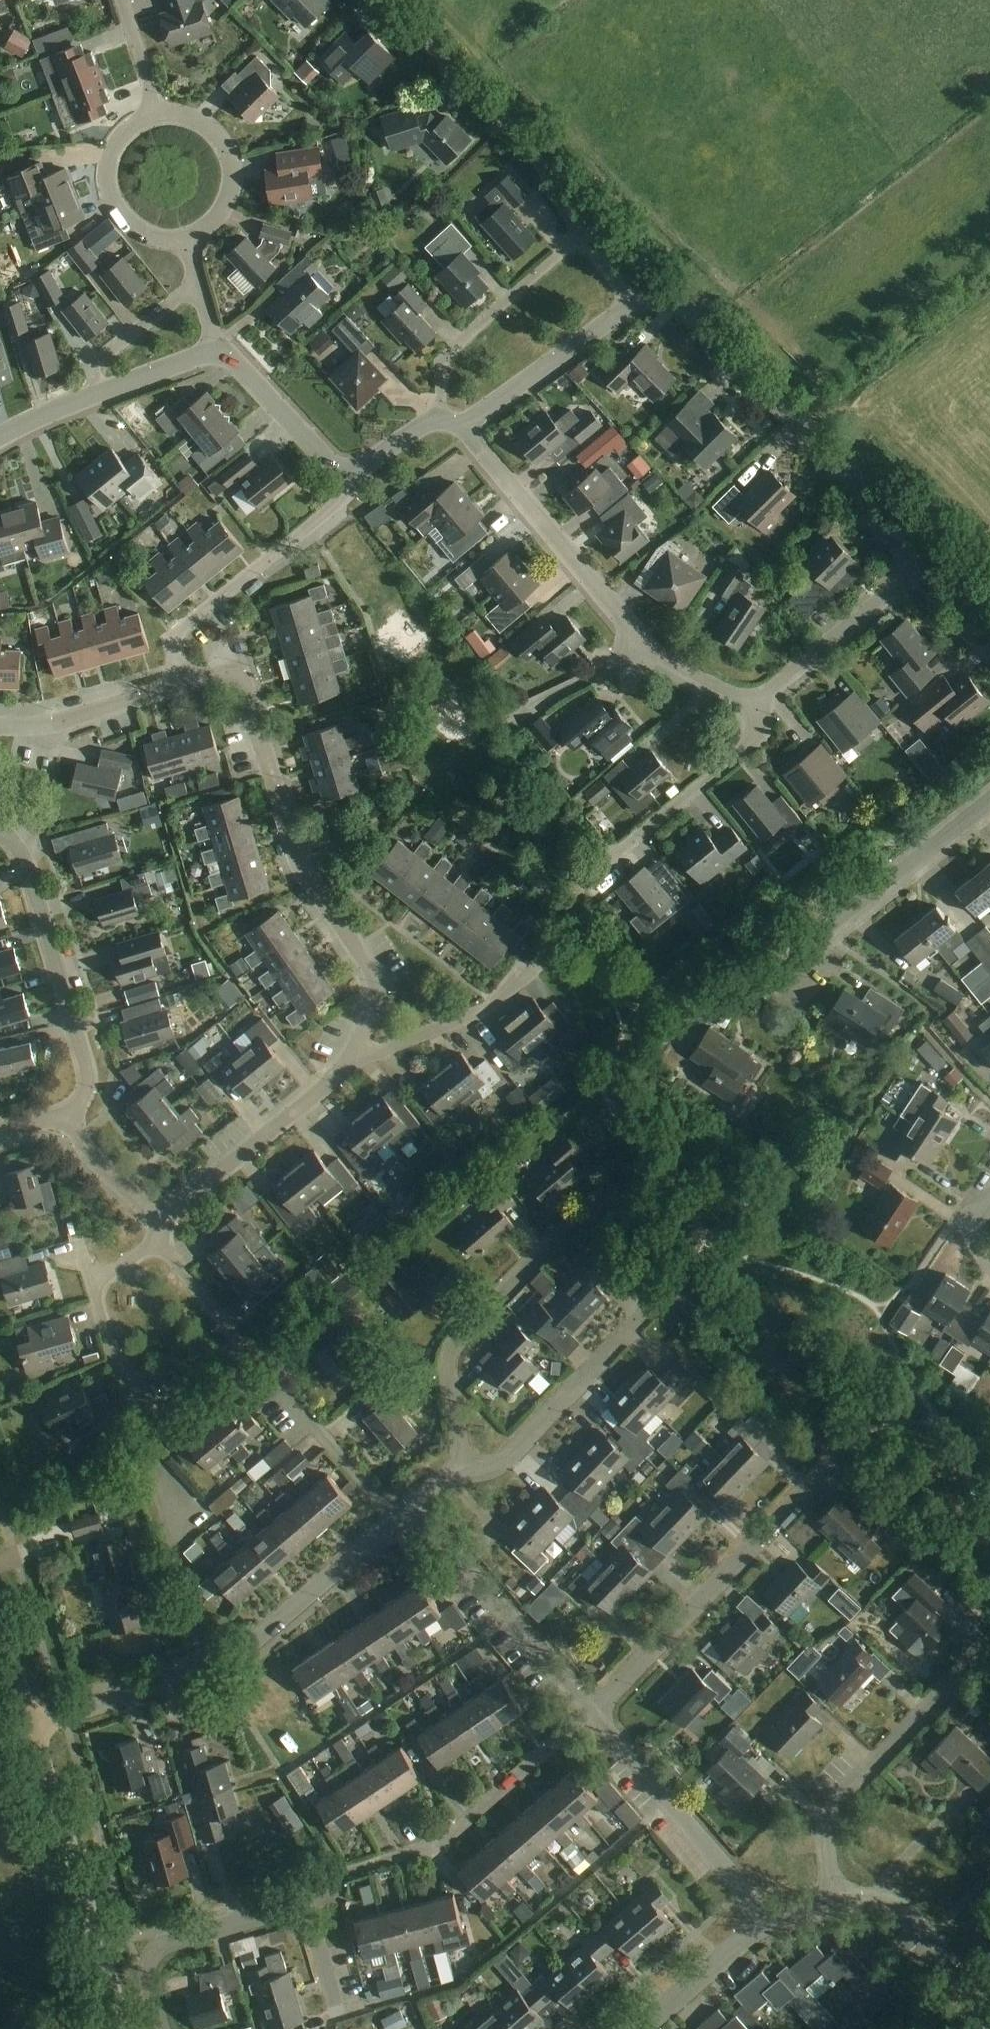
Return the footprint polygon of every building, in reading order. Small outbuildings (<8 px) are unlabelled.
[(193,0),(168,0),(171,12),(162,15),(165,24),(163,25),(167,36),(169,35),(172,44),(212,31),(202,2),(195,5),(193,0)] [(233,9),(246,2),(245,0),(228,0),(233,9)] [(291,18),(295,14),(306,26),(331,1),(330,0),(273,0),(291,18)] [(68,28),(34,40),(40,54),(74,42),(68,28)] [(396,58),(369,32),(350,51),(339,40),(319,59),(343,83),(357,69),(364,76),(372,67),(380,74),(396,58)] [(41,60),(55,94),(102,75),(92,52),(69,61),(65,51),(41,60)] [(272,71),(257,56),(239,74),(250,86),(234,101),(245,112),(244,121),(263,121),(263,112),(280,95),(271,87),(271,72),(272,71)] [(313,86),(326,74),(313,60),(300,72),(313,86)] [(111,99),(102,75),(68,89),(73,102),(60,108),(68,127),(91,118),(87,108),(111,99)] [(418,119),(415,108),(383,118),(393,149),(425,139),(448,163),(471,140),(448,117),(440,124),(431,114),(418,119)] [(348,136),(334,140),(337,147),(350,144),(348,136)] [(314,168),(322,167),(319,148),(284,154),(277,155),(279,169),(267,171),(272,204),(312,197),(310,184),(313,183),(316,180),(314,168)] [(32,193),(38,208),(75,193),(66,169),(46,176),(41,164),(8,177),(17,199),(32,193)] [(527,196),(509,176),(486,197),(491,203),(476,216),(514,259),(537,239),(512,211),(527,196)] [(75,193),(38,208),(23,214),(29,229),(38,251),(71,238),(66,225),(85,218),(75,193)] [(109,219),(85,238),(99,256),(123,236),(109,219)] [(292,232),(265,224),(261,237),(265,238),(263,244),(258,249),(248,238),(228,256),(257,286),(276,268),(269,261),(279,251),(282,243),(288,245),(292,232)] [(472,245),(452,224),(427,247),(446,268),(438,276),(466,307),(489,286),(471,267),(474,265),(463,253),(472,245)] [(102,263),(83,239),(68,251),(87,275),(102,263)] [(318,269),(307,256),(277,284),(286,294),(270,310),(291,332),(303,320),(310,327),(324,314),(317,307),(330,295),(311,275),(318,269)] [(147,287),(124,258),(102,275),(125,305),(147,287)] [(66,299),(51,269),(34,278),(49,308),(66,299)] [(9,273),(0,276),(5,290),(14,287),(9,273)] [(36,283),(24,289),(29,298),(35,300),(43,296),(36,283)] [(427,304),(409,284),(394,298),(401,305),(383,321),(402,342),(406,339),(417,351),(437,333),(418,312),(427,304)] [(109,323),(86,293),(64,311),(87,340),(109,323)] [(29,329),(21,303),(4,308),(12,335),(29,329)] [(376,346),(348,316),(333,330),(356,354),(331,377),(347,393),(345,395),(358,409),(372,396),(371,394),(387,379),(366,356),(376,346)] [(61,368),(51,334),(25,342),(36,376),(61,368)] [(2,345),(0,345),(0,384),(13,381),(2,345)] [(658,357),(647,345),(627,365),(617,355),(600,373),(618,392),(632,378),(654,400),(676,379),(656,359),(658,357)] [(195,435),(223,412),(207,393),(187,409),(180,400),(157,419),(171,436),(186,424),(195,435)] [(706,422),(688,404),(668,424),(686,442),(684,444),(707,467),(737,437),(715,414),(706,422)] [(604,424),(591,410),(570,428),(583,443),(604,424)] [(239,432),(223,412),(195,435),(203,445),(192,454),(207,472),(226,456),(219,447),(239,432)] [(567,437),(547,413),(516,439),(536,463),(567,437)] [(624,457),(636,446),(616,425),(583,457),(595,469),(616,448),(624,457)] [(140,454),(135,458),(126,465),(113,449),(95,463),(121,495),(131,487),(140,499),(162,482),(140,454)] [(261,468),(250,454),(210,486),(217,496),(237,480),(260,507),(293,481),(274,458),(261,468)] [(648,454),(633,466),(644,481),(659,469),(648,454)] [(104,508),(121,495),(95,463),(78,477),(104,508)] [(573,489),(565,496),(580,513),(596,500),(603,509),(627,489),(619,480),(610,469),(602,477),(596,470),(588,476),(582,469),(567,482),(573,489)] [(780,480),(770,470),(745,495),(735,485),(713,506),(730,523),(744,510),(766,533),(777,522),(773,517),(795,495),(786,486),(786,480),(780,480)] [(197,475),(184,484),(192,495),(204,486),(197,475)] [(438,525),(469,499),(455,482),(439,496),(430,485),(403,508),(426,535),(438,525)] [(102,534),(85,499),(71,506),(88,541),(102,534)] [(483,516),(469,499),(438,525),(446,535),(438,542),(454,562),(478,542),(468,529),(483,516)] [(21,535),(25,548),(39,544),(43,560),(64,554),(58,535),(54,520),(43,523),(37,503),(14,509),(21,535)] [(647,516),(638,504),(601,534),(621,559),(646,539),(635,526),(647,516)] [(14,509),(0,513),(0,572),(6,570),(5,564),(27,558),(25,548),(14,509)] [(202,535),(225,565),(244,549),(221,520),(206,532),(198,522),(188,530),(196,540),(202,535)] [(809,581),(789,600),(807,618),(827,599),(832,604),(865,571),(856,563),(857,562),(842,546),(843,545),(831,532),(818,545),(819,546),(805,562),(816,573),(809,580),(809,581)] [(207,580),(225,565),(202,535),(196,540),(187,547),(179,537),(169,545),(177,555),(183,551),(207,580)] [(682,549),(669,540),(659,548),(647,566),(658,574),(649,587),(681,608),(702,577),(699,576),(701,573),(689,565),(687,568),(675,559),(682,549)] [(494,593),(526,567),(511,550),(495,563),(487,553),(456,579),(465,589),(481,576),(494,593)] [(164,566),(188,595),(207,580),(183,551),(177,555),(169,562),(161,552),(150,561),(159,571),(164,566)] [(322,574),(319,565),(305,569),(308,579),(322,574)] [(169,610),(188,595),(164,566),(159,571),(150,577),(142,567),(132,576),(141,587),(146,582),(169,610)] [(540,584),(526,567),(494,593),(502,602),(487,615),(501,632),(531,606),(524,597),(540,584)] [(766,609),(745,595),(752,584),(742,578),(744,575),(732,568),(717,590),(729,597),(730,595),(736,599),(715,632),(740,648),(766,609)] [(271,607),(279,632),(334,615),(332,608),(318,612),(314,601),(328,597),(324,584),(309,589),(311,595),(271,607)] [(16,606),(13,591),(0,594),(0,609),(16,606)] [(105,610),(109,622),(116,620),(127,656),(150,649),(139,613),(121,619),(118,606),(105,610)] [(103,663),(127,656),(116,620),(109,622),(98,625),(95,613),(82,617),(86,629),(93,627),(103,663)] [(279,632),(286,656),(341,639),(339,632),(325,637),(321,625),(336,621),(334,615),(279,632)] [(526,656),(539,645),(555,664),(586,639),(568,617),(555,627),(545,616),(535,624),(514,641),(526,656)] [(69,634),(80,670),(103,663),(93,627),(86,629),(75,632),(72,620),(59,624),(63,636),(69,634)] [(926,642),(907,620),(893,631),(896,635),(886,643),(904,665),(892,675),(908,695),(934,675),(924,662),(936,652),(927,641),(926,642)] [(69,634),(63,636),(52,639),(49,627),(36,630),(40,644),(46,642),(57,677),(80,670),(69,634)] [(20,688),(21,650),(2,650),(3,637),(0,637),(0,687),(20,688)] [(286,656),(293,680),(349,664),(346,656),(332,661),(329,649),(343,645),(341,639),(286,656)] [(493,660),(505,671),(518,655),(506,645),(493,660)] [(350,669),(349,664),(293,680),(301,705),(342,692),(336,674),(350,669)] [(945,675),(932,686),(906,707),(923,728),(935,718),(937,721),(947,714),(957,725),(970,715),(971,716),(985,705),(975,692),(979,689),(968,676),(954,687),(945,675)] [(851,710),(838,694),(823,707),(831,717),(822,725),(841,748),(850,741),(859,751),(874,738),(869,732),(881,722),(863,700),(851,710)] [(559,730),(571,743),(585,731),(591,738),(603,751),(609,759),(633,739),(626,732),(632,727),(613,705),(608,709),(598,697),(596,698),(583,709),(559,730)] [(192,723),(204,765),(221,760),(210,725),(200,728),(198,721),(192,723)] [(542,721),(532,728),(550,751),(559,743),(542,721)] [(177,735),(188,770),(204,765),(192,723),(185,725),(187,732),(177,735)] [(368,723),(358,726),(361,736),(371,733),(368,723)] [(303,753),(345,740),(340,724),(305,734),(308,745),(301,747),(303,753)] [(172,775),(188,770),(177,735),(168,737),(166,730),(159,732),(172,775)] [(172,775),(159,732),(153,734),(155,741),(145,744),(155,780),(172,775)] [(371,733),(361,736),(364,747),(374,744),(371,733)] [(314,767),(350,756),(345,740),(303,753),(305,759),(312,757),(314,767)] [(847,775),(829,753),(817,763),(804,748),(789,760),(797,770),(788,778),(807,802),(816,794),(824,804),(840,792),(835,785),(847,775)] [(133,756),(103,749),(98,769),(78,764),(72,788),(116,797),(123,767),(131,769),(133,756)] [(613,785),(632,807),(634,804),(639,810),(654,798),(649,792),(671,773),(652,751),(631,769),(623,760),(605,776),(613,785)] [(355,773),(350,756),(314,767),(317,777),(311,779),(313,786),(355,773)] [(382,766),(379,756),(368,759),(371,769),(382,766)] [(929,760),(920,767),(931,779),(939,772),(929,760)] [(382,766),(371,769),(374,779),(384,775),(382,766)] [(217,773),(208,775),(210,786),(220,784),(217,773)] [(355,773),(313,786),(314,792),(321,790),(324,800),(360,789),(355,773)] [(210,786),(208,775),(198,778),(200,789),(210,786)] [(612,791),(601,780),(586,794),(596,805),(612,791)] [(176,785),(178,796),(188,793),(185,782),(176,785)] [(169,798),(178,796),(176,785),(166,788),(169,798)] [(772,803),(758,786),(735,804),(763,839),(779,826),(786,836),(803,822),(782,796),(772,803)] [(232,795),(230,787),(213,791),(215,799),(232,795)] [(199,841),(213,837),(211,830),(249,818),(242,795),(204,807),(209,824),(195,829),(199,841)] [(256,842),(249,818),(211,830),(213,837),(216,847),(202,851),(206,864),(220,860),(218,853),(256,842)] [(441,819),(433,830),(444,838),(453,828),(441,819)] [(111,835),(107,823),(71,834),(76,852),(73,853),(79,873),(123,860),(115,834),(111,835)] [(714,842),(702,826),(687,838),(690,842),(678,852),(699,880),(712,870),(715,874),(747,848),(732,828),(714,842)] [(465,832),(458,841),(467,849),(474,840),(465,832)] [(372,874),(392,890),(418,855),(425,860),(434,849),(423,840),(414,852),(398,840),(372,874)] [(225,876),(263,865),(256,842),(218,853),(220,860),(223,870),(209,874),(213,887),(227,883),(225,876)] [(418,855),(392,890),(412,905),(438,871),(444,876),(454,864),(443,856),(434,867),(425,860),(418,855)] [(977,873),(989,888),(989,862),(977,873)] [(225,876),(227,883),(230,893),(215,897),(219,910),(235,906),(233,899),(270,888),(263,865),(225,876)] [(639,915),(632,921),(644,936),(678,909),(689,900),(677,884),(661,865),(650,874),(645,867),(618,889),(639,915)] [(438,871),(412,905),(432,921),(458,887),(464,891),(473,880),(463,872),(454,883),(444,876),(438,871)] [(136,901),(153,896),(146,872),(121,879),(125,891),(98,899),(105,925),(140,914),(136,901)] [(977,873),(957,889),(976,913),(989,903),(989,904),(989,888),(977,873)] [(458,887),(432,921),(452,937),(479,903),(484,907),(493,895),(483,887),(474,899),(464,891),(458,887)] [(479,903),(452,937),(472,952),(499,918),(504,922),(513,911),(502,902),(493,914),(484,907),(479,903)] [(916,922),(935,946),(943,940),(952,950),(964,940),(956,930),(956,929),(937,905),(916,922)] [(260,953),(293,930),(279,911),(246,934),(257,949),(245,957),(252,968),(265,960),(260,953)] [(499,918),(472,952),(492,968),(518,935),(523,939),(533,926),(522,918),(513,930),(504,922),(499,918)] [(915,963),(935,946),(916,922),(895,939),(915,963)] [(989,951),(989,931),(987,926),(976,934),(989,951)] [(307,950),(293,930),(260,953),(265,960),(271,968),(259,977),(266,988),(278,979),(274,973),(307,950)] [(122,957),(115,959),(123,984),(158,974),(153,959),(167,955),(160,931),(135,939),(118,944),(122,957)] [(976,934),(967,942),(989,971),(989,951),(976,934)] [(21,969),(14,947),(0,951),(0,976),(21,969)] [(288,993),(321,970),(307,950),(274,973),(278,979),(284,988),(272,996),(280,1007),(292,999),(288,993)] [(288,993),(292,999),(298,1007),(286,1016),(294,1027),(307,1018),(303,1012),(335,990),(321,970),(288,993)] [(965,995),(941,980),(934,991),(958,1005),(965,995)] [(156,982),(140,987),(144,1000),(160,995),(156,982)] [(871,1007),(847,991),(828,1018),(865,1043),(877,1025),(889,1033),(905,1009),(881,992),(871,1007)] [(30,1016),(23,993),(0,1000),(0,1025),(30,1016)] [(163,1011),(160,999),(123,1009),(128,1028),(126,1029),(131,1048),(175,1035),(168,1010),(163,1011)] [(534,999),(515,1014),(540,1045),(553,1034),(557,1040),(574,1026),(554,1002),(543,1010),(534,999)] [(974,1035),(955,1011),(944,1020),(962,1044),(974,1035)] [(540,1045),(515,1014),(496,1030),(505,1042),(495,1050),(515,1074),(531,1061),(527,1055),(540,1045)] [(980,1025),(989,1038),(989,1017),(980,1025)] [(242,1052),(266,1082),(286,1067),(269,1046),(279,1038),(263,1018),(245,1032),(254,1043),(242,1052)] [(752,1053),(711,1026),(690,1057),(712,1071),(703,1084),(730,1102),(747,1076),(740,1071),(752,1053)] [(2,1074),(36,1065),(30,1043),(0,1050),(0,1066),(2,1074)] [(266,1082),(242,1052),(230,1062),(221,1051),(204,1064),(221,1085),(230,1078),(246,1098),(266,1082)] [(442,1069),(464,1097),(476,1087),(484,1097),(493,1090),(491,1087),(501,1079),(486,1059),(474,1068),(462,1053),(442,1069)] [(769,1075),(777,1063),(764,1054),(756,1067),(769,1075)] [(142,1097),(127,1109),(144,1130),(172,1107),(163,1097),(175,1088),(159,1068),(135,1087),(142,1097)] [(464,1097),(442,1069),(421,1086),(434,1101),(423,1110),(439,1129),(470,1105),(464,1097)] [(546,1098),(559,1088),(549,1074),(535,1084),(546,1098)] [(909,1104),(901,1115),(944,1143),(958,1121),(942,1110),(948,1100),(932,1089),(922,1083),(909,1104)] [(384,1096),(363,1112),(386,1140),(397,1153),(416,1137),(411,1131),(421,1124),(405,1105),(396,1112),(384,1096)] [(172,1107),(144,1130),(159,1149),(175,1137),(184,1148),(203,1132),(195,1122),(200,1119),(190,1107),(179,1116),(172,1107)] [(376,1148),(386,1140),(363,1112),(343,1128),(355,1144),(344,1153),(360,1173),(371,1164),(375,1169),(386,1160),(376,1148)] [(944,1143),(901,1115),(895,1125),(904,1131),(898,1141),(892,1137),(884,1149),(907,1164),(913,1154),(929,1165),(944,1143)] [(580,1153),(564,1135),(547,1150),(556,1160),(530,1182),(548,1203),(582,1174),(571,1161),(580,1153)] [(315,1151),(295,1167),(317,1195),(324,1204),(335,1196),(338,1200),(359,1184),(338,1158),(328,1167),(315,1151)] [(892,1169),(873,1157),(861,1174),(881,1187),(887,1191),(863,1227),(890,1245),(919,1202),(892,1184),(885,1180),(892,1169)] [(39,1184),(33,1166),(6,1174),(15,1207),(43,1199),(46,1211),(58,1207),(50,1181),(39,1184)] [(308,1203),(317,1195),(295,1167),(274,1184),(287,1199),(276,1208),(291,1228),(303,1218),(307,1223),(317,1215),(308,1203)] [(513,1200),(500,1185),(484,1199),(491,1208),(459,1236),(476,1256),(513,1224),(501,1210),(513,1200)] [(211,1255),(227,1276),(256,1253),(247,1243),(258,1234),(249,1223),(245,1226),(237,1216),(217,1232),(226,1243),(211,1255)] [(630,1247),(620,1238),(609,1250),(619,1260),(630,1247)] [(427,1269),(409,1248),(389,1265),(394,1271),(376,1288),(403,1319),(429,1296),(415,1280),(427,1269)] [(581,1272),(563,1290),(589,1315),(607,1296),(595,1284),(610,1269),(591,1251),(576,1267),(581,1272)] [(319,1263),(336,1282),(348,1271),(332,1252),(319,1263)] [(256,1253),(227,1276),(243,1296),(259,1283),(268,1294),(287,1278),(279,1268),(283,1265),(274,1254),(263,1263),(256,1253)] [(20,1255),(0,1260),(0,1279),(4,1278),(11,1303),(53,1291),(45,1262),(24,1268),(20,1255)] [(553,1281),(541,1270),(532,1280),(544,1291),(553,1281)] [(944,1330),(957,1338),(974,1312),(962,1304),(971,1290),(946,1274),(923,1310),(947,1325),(944,1330)] [(535,1296),(520,1311),(546,1336),(551,1331),(560,1322),(571,1333),(589,1315),(563,1290),(547,1307),(535,1296)] [(989,1355),(989,1313),(985,1319),(974,1312),(957,1338),(969,1346),(971,1343),(989,1355)] [(76,1341),(69,1316),(30,1327),(28,1323),(15,1327),(28,1371),(55,1363),(51,1349),(76,1341)] [(348,1335),(332,1317),(313,1333),(324,1346),(314,1354),(341,1385),(364,1365),(342,1340),(348,1335)] [(535,1343),(514,1323),(496,1343),(505,1352),(500,1357),(492,1350),(481,1361),(513,1392),(537,1367),(523,1354),(535,1343)] [(647,1364),(627,1385),(657,1413),(670,1398),(678,1406),(692,1391),(671,1370),(662,1379),(647,1364)] [(401,1402),(384,1383),(365,1400),(375,1411),(365,1420),(393,1452),(417,1431),(395,1407),(401,1402)] [(81,1385),(42,1403),(56,1430),(78,1420),(91,1447),(127,1429),(113,1401),(110,1403),(106,1394),(90,1402),(81,1385)] [(654,1448),(646,1439),(651,1434),(643,1427),(657,1413),(627,1385),(608,1405),(623,1419),(615,1427),(615,1428),(624,1436),(638,1449),(646,1457),(654,1448)] [(209,1426),(229,1450),(240,1463),(251,1454),(240,1441),(249,1433),(252,1437),(262,1428),(249,1413),(240,1421),(230,1409),(209,1426)] [(721,1455),(750,1483),(770,1462),(754,1447),(762,1439),(741,1418),(729,1431),(736,1439),(721,1455)] [(209,1467),(229,1450),(209,1426),(189,1443),(189,1444),(179,1452),(190,1465),(200,1457),(209,1467)] [(601,1430),(581,1451),(610,1478),(624,1464),(632,1471),(646,1457),(638,1449),(624,1436),(615,1428),(615,1427),(606,1436),(601,1430)] [(277,1466),(298,1452),(293,1444),(272,1458),(277,1466)] [(568,1493),(590,1514),(604,1500),(596,1493),(610,1478),(581,1451),(562,1471),(576,1485),(568,1493)] [(302,1452),(283,1468),(293,1479),(311,1463),(302,1452)] [(698,1463),(685,1476),(686,1476),(702,1492),(701,1492),(707,1497),(715,1488),(730,1503),(750,1483),(721,1455),(706,1471),(698,1463)] [(659,1506),(689,1535),(708,1514),(693,1500),(701,1491),(701,1492),(702,1492),(686,1476),(680,1470),(667,1484),(674,1491),(659,1506)] [(295,1483),(306,1494),(309,1491),(334,1520),(353,1503),(329,1475),(313,1488),(303,1476),(295,1483)] [(576,1529),(590,1514),(568,1493),(560,1502),(545,1488),(526,1508),(555,1536),(569,1521),(576,1529)] [(314,1536),(334,1520),(309,1491),(306,1494),(294,1504),(284,1493),(276,1499),(287,1511),(290,1508),(314,1536)] [(878,1525),(846,1494),(817,1524),(833,1540),(840,1532),(846,1539),(840,1545),(862,1566),(880,1548),(867,1536),(878,1525)] [(669,1555),(689,1535),(659,1506),(644,1522),(636,1515),(624,1528),(646,1549),(654,1541),(669,1555)] [(295,1553),(314,1536),(290,1508),(287,1511),(275,1521),(265,1509),(257,1516),(267,1527),(271,1525),(295,1553)] [(555,1536),(526,1508),(506,1529),(521,1543),(513,1551),(535,1572),(549,1558),(541,1550),(555,1536)] [(104,1529),(99,1513),(72,1521),(77,1537),(104,1529)] [(276,1569),(295,1553),(271,1525),(267,1527),(256,1537),(246,1526),(238,1532),(248,1544),(252,1541),(276,1569)] [(903,1527),(890,1540),(907,1555),(920,1542),(903,1527)] [(604,1565),(633,1593),(653,1572),(638,1558),(646,1549),(624,1528),(612,1541),(620,1548),(604,1565)] [(143,1580),(130,1537),(91,1548),(98,1571),(105,1569),(107,1576),(100,1578),(116,1632),(140,1625),(128,1585),(143,1580)] [(198,1541),(185,1553),(193,1562),(207,1551),(198,1541)] [(219,1549),(229,1560),(233,1558),(257,1586),(276,1569),(252,1541),(248,1544),(237,1554),(227,1542),(219,1549)] [(233,1558),(229,1560),(218,1570),(208,1559),(200,1565),(212,1579),(214,1576),(238,1603),(257,1586),(233,1558)] [(831,1577),(813,1560),(804,1570),(796,1561),(766,1593),(789,1615),(818,1584),(822,1587),(831,1577)] [(633,1593),(604,1565),(589,1580),(581,1573),(569,1586),(590,1606),(598,1598),(614,1613),(633,1593)] [(899,1621),(891,1630),(918,1655),(926,1646),(928,1648),(949,1625),(934,1611),(944,1601),(939,1596),(915,1574),(904,1586),(893,1598),(906,1610),(897,1620),(899,1621)] [(421,1583),(400,1597),(421,1628),(425,1626),(437,1617),(446,1630),(453,1625),(457,1630),(467,1623),(454,1603),(441,1612),(421,1583)] [(400,1643),(404,1640),(416,1632),(425,1644),(433,1639),(425,1626),(421,1628),(400,1597),(379,1612),(400,1643)] [(764,1615),(750,1603),(743,1610),(746,1613),(733,1627),(729,1623),(722,1631),(726,1635),(716,1646),(745,1673),(766,1651),(760,1645),(768,1636),(772,1640),(781,1630),(765,1614),(764,1615)] [(379,1612),(358,1626),(379,1657),(383,1654),(395,1646),(404,1659),(413,1653),(404,1640),(400,1643),(379,1612)] [(379,1657),(358,1626),(337,1640),(358,1671),(362,1668),(375,1660),(383,1673),(392,1667),(383,1654),(379,1657)] [(872,1655),(854,1639),(845,1648),(849,1651),(819,1682),(842,1704),(872,1672),(863,1664),(872,1655)] [(358,1671),(337,1640),(316,1654),(337,1685),(341,1683),(354,1674),(362,1687),(371,1681),(362,1668),(358,1671)] [(485,1663),(476,1650),(457,1662),(466,1675),(485,1663)] [(350,1695),(341,1683),(337,1685),(316,1654),(295,1669),(316,1700),(333,1688),(342,1701),(350,1695)] [(796,1665),(807,1677),(819,1666),(808,1654),(796,1665)] [(733,1689),(712,1669),(703,1679),(693,1669),(662,1703),(685,1725),(713,1696),(720,1702),(733,1689)] [(469,1682),(478,1695),(482,1693),(503,1724),(524,1709),(503,1678),(486,1690),(478,1677),(469,1682)] [(740,1689),(728,1701),(740,1714),(753,1701),(740,1689)] [(482,1693),(478,1695),(466,1704),(457,1691),(449,1696),(457,1709),(461,1707),(482,1738),(503,1724),(482,1693)] [(822,1707),(804,1691),(796,1700),(799,1703),(769,1735),(792,1756),(822,1724),(813,1716),(822,1707)] [(461,1752),(482,1738),(461,1707),(457,1709),(445,1718),(436,1705),(428,1710),(436,1723),(440,1721),(461,1752)] [(439,1766),(461,1752),(440,1721),(436,1723),(424,1732),(415,1719),(407,1724),(417,1739),(420,1737),(439,1766)] [(956,1725),(922,1762),(936,1776),(950,1761),(980,1790),(989,1779),(989,1758),(956,1725)] [(750,1744),(733,1727),(720,1741),(728,1749),(709,1769),(730,1789),(721,1798),(735,1811),(765,1779),(740,1755),(750,1744)] [(198,1796),(232,1786),(225,1761),(209,1766),(203,1745),(208,1744),(206,1735),(192,1739),(195,1748),(180,1752),(186,1774),(191,1772),(198,1796)] [(147,1774),(137,1739),(107,1747),(119,1789),(142,1783),(146,1799),(166,1794),(160,1771),(147,1774)] [(381,1761),(401,1792),(423,1777),(402,1746),(385,1758),(376,1745),(368,1750),(377,1763),(381,1761)] [(380,1806),(401,1792),(381,1761),(377,1763),(364,1772),(356,1759),(347,1764),(356,1777),(360,1775),(380,1806)] [(288,1776),(287,1777),(297,1790),(311,1779),(301,1766),(288,1776)] [(604,1814),(612,1808),(600,1794),(597,1797),(574,1770),(555,1787),(579,1815),(583,1812),(594,1802),(604,1814)] [(359,1820),(380,1806),(360,1775),(356,1777),(343,1786),(335,1773),(326,1778),(335,1791),(339,1789),(359,1820)] [(596,1790),(612,1807),(624,1797),(609,1779),(596,1790)] [(239,1811),(232,1786),(198,1796),(205,1820),(200,1821),(207,1843),(225,1837),(220,1822),(237,1817),(236,1812),(239,1811)] [(339,1789),(335,1791),(323,1800),(314,1787),(306,1793),(315,1807),(318,1805),(338,1834),(359,1820),(339,1789)] [(555,1787),(536,1804),(560,1832),(564,1829),(575,1819),(585,1831),(593,1824),(583,1812),(579,1815),(555,1787)] [(641,1819),(624,1799),(616,1805),(634,1826),(641,1819)] [(560,1832),(536,1804),(517,1820),(541,1848),(545,1846),(556,1835),(566,1847),(574,1841),(564,1829),(560,1832)] [(980,1817),(989,1827),(989,1806),(980,1817)] [(193,1844),(185,1816),(163,1822),(167,1835),(144,1841),(156,1884),(188,1875),(180,1847),(193,1844)] [(541,1848),(517,1820),(497,1837),(522,1865),(525,1862),(537,1852),(547,1864),(555,1857),(545,1846),(541,1848)] [(522,1865),(497,1837),(478,1853),(503,1882),(506,1879),(518,1869),(528,1880),(536,1874),(525,1862),(522,1865)] [(591,1864),(573,1842),(561,1852),(579,1874),(591,1864)] [(503,1882),(478,1853),(459,1870),(484,1899),(499,1885),(509,1897),(517,1890),(506,1879),(503,1882)] [(645,1893),(626,1909),(654,1941),(665,1931),(667,1933),(675,1926),(660,1909),(671,1900),(654,1880),(642,1890),(645,1893)] [(439,1937),(443,1936),(458,1932),(462,1947),(472,1944),(467,1927),(464,1928),(454,1894),(430,1901),(439,1937)] [(430,1901),(405,1907),(415,1943),(419,1943),(434,1938),(437,1951),(438,1953),(434,1954),(442,1983),(455,1980),(443,1936),(439,1937),(430,1901)] [(535,1914),(525,1902),(515,1911),(525,1922),(535,1914)] [(405,1907),(381,1914),(390,1950),(395,1949),(409,1945),(416,1969),(426,1966),(419,1943),(415,1943),(405,1907)] [(593,1932),(611,1952),(621,1943),(636,1960),(644,1953),(642,1951),(654,1941),(626,1909),(608,1925),(605,1922),(593,1932)] [(402,1976),(395,1949),(390,1950),(381,1914),(356,1920),(365,1957),(385,1951),(392,1979),(402,1976)] [(611,1952),(593,1932),(581,1943),(584,1946),(566,1962),(593,1993),(604,1983),(606,1985),(614,1978),(600,1961),(611,1952)] [(817,1945),(790,1968),(807,1988),(824,1973),(831,1980),(830,1981),(833,1985),(837,1982),(836,1981),(843,1974),(870,2004),(886,1990),(842,1940),(831,1948),(834,1951),(828,1957),(817,1945)] [(256,1984),(263,2007),(297,1996),(283,1951),(267,1956),(270,1964),(245,1972),(250,1986),(256,1984)] [(242,1986),(234,1961),(221,1965),(223,1973),(201,1973),(201,1993),(187,1997),(197,2028),(229,2019),(221,1993),(242,1986)] [(593,1993),(566,1962),(547,1978),(544,1974),(533,1984),(549,2003),(559,1994),(575,2012),(583,2005),(581,2003),(593,1993)] [(752,2013),(769,1999),(776,2006),(775,2007),(779,2011),(782,2008),(781,2007),(789,2000),(815,2028),(839,2028),(841,2027),(807,1988),(790,1968),(787,1965),(777,1974),(779,1977),(773,1983),(762,1971),(735,1994),(744,2004),(752,2014),(752,2013)] [(403,1977),(380,1983),(385,2001),(408,1994),(403,1977)] [(549,2003),(533,1984),(522,1994),(517,1988),(498,2005),(518,2028),(533,2028),(536,2026),(538,2028),(546,2021),(538,2012),(549,2003)] [(263,2007),(270,2028),(290,2028),(289,2026),(304,2021),(297,1996),(263,2007)] [(449,2015),(443,1996),(426,2002),(433,2021),(449,2015)] [(752,2013),(752,2014),(744,2004),(733,2013),(735,2016),(729,2021),(719,2009),(696,2028),(766,2028),(752,2013)] [(498,2005),(479,2021),(476,2018),(464,2028),(463,2028),(518,2028),(498,2005)] [(383,2021),(387,2028),(402,2028),(410,2024),(403,2010),(383,2021)]
